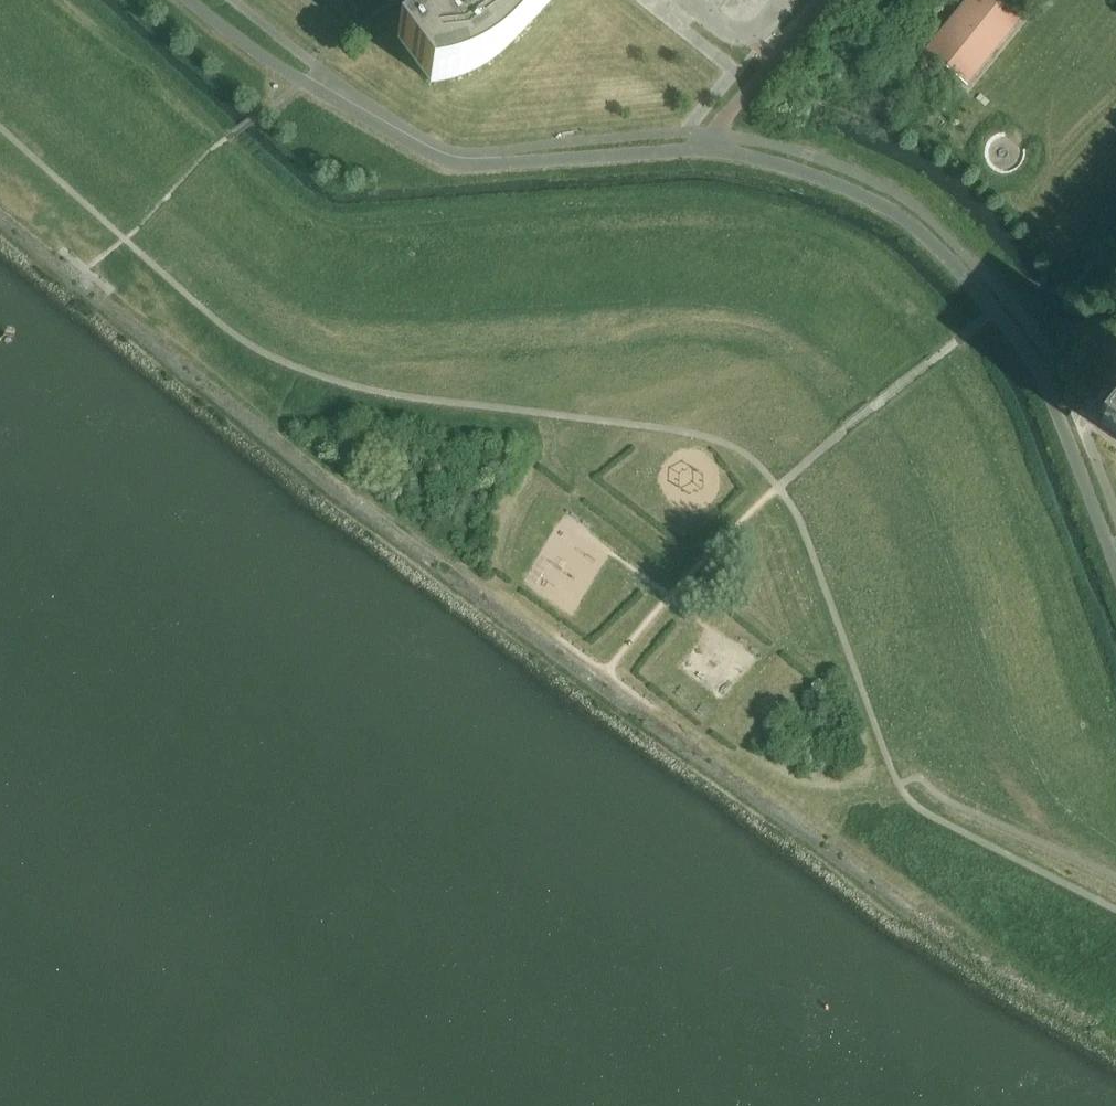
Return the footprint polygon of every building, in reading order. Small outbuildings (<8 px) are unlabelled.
[(431,83),(456,78),(475,70),(494,58),(511,43),(553,0),(485,0),(481,3),(480,0),(471,7),(466,1),(450,13),(452,21),(444,27),(433,12),(398,38),(431,83)] [(965,85),(1022,16),(1002,0),(965,0),(923,51),(965,85)] [(1100,423),(1115,436),(1115,404),(1100,423)]
